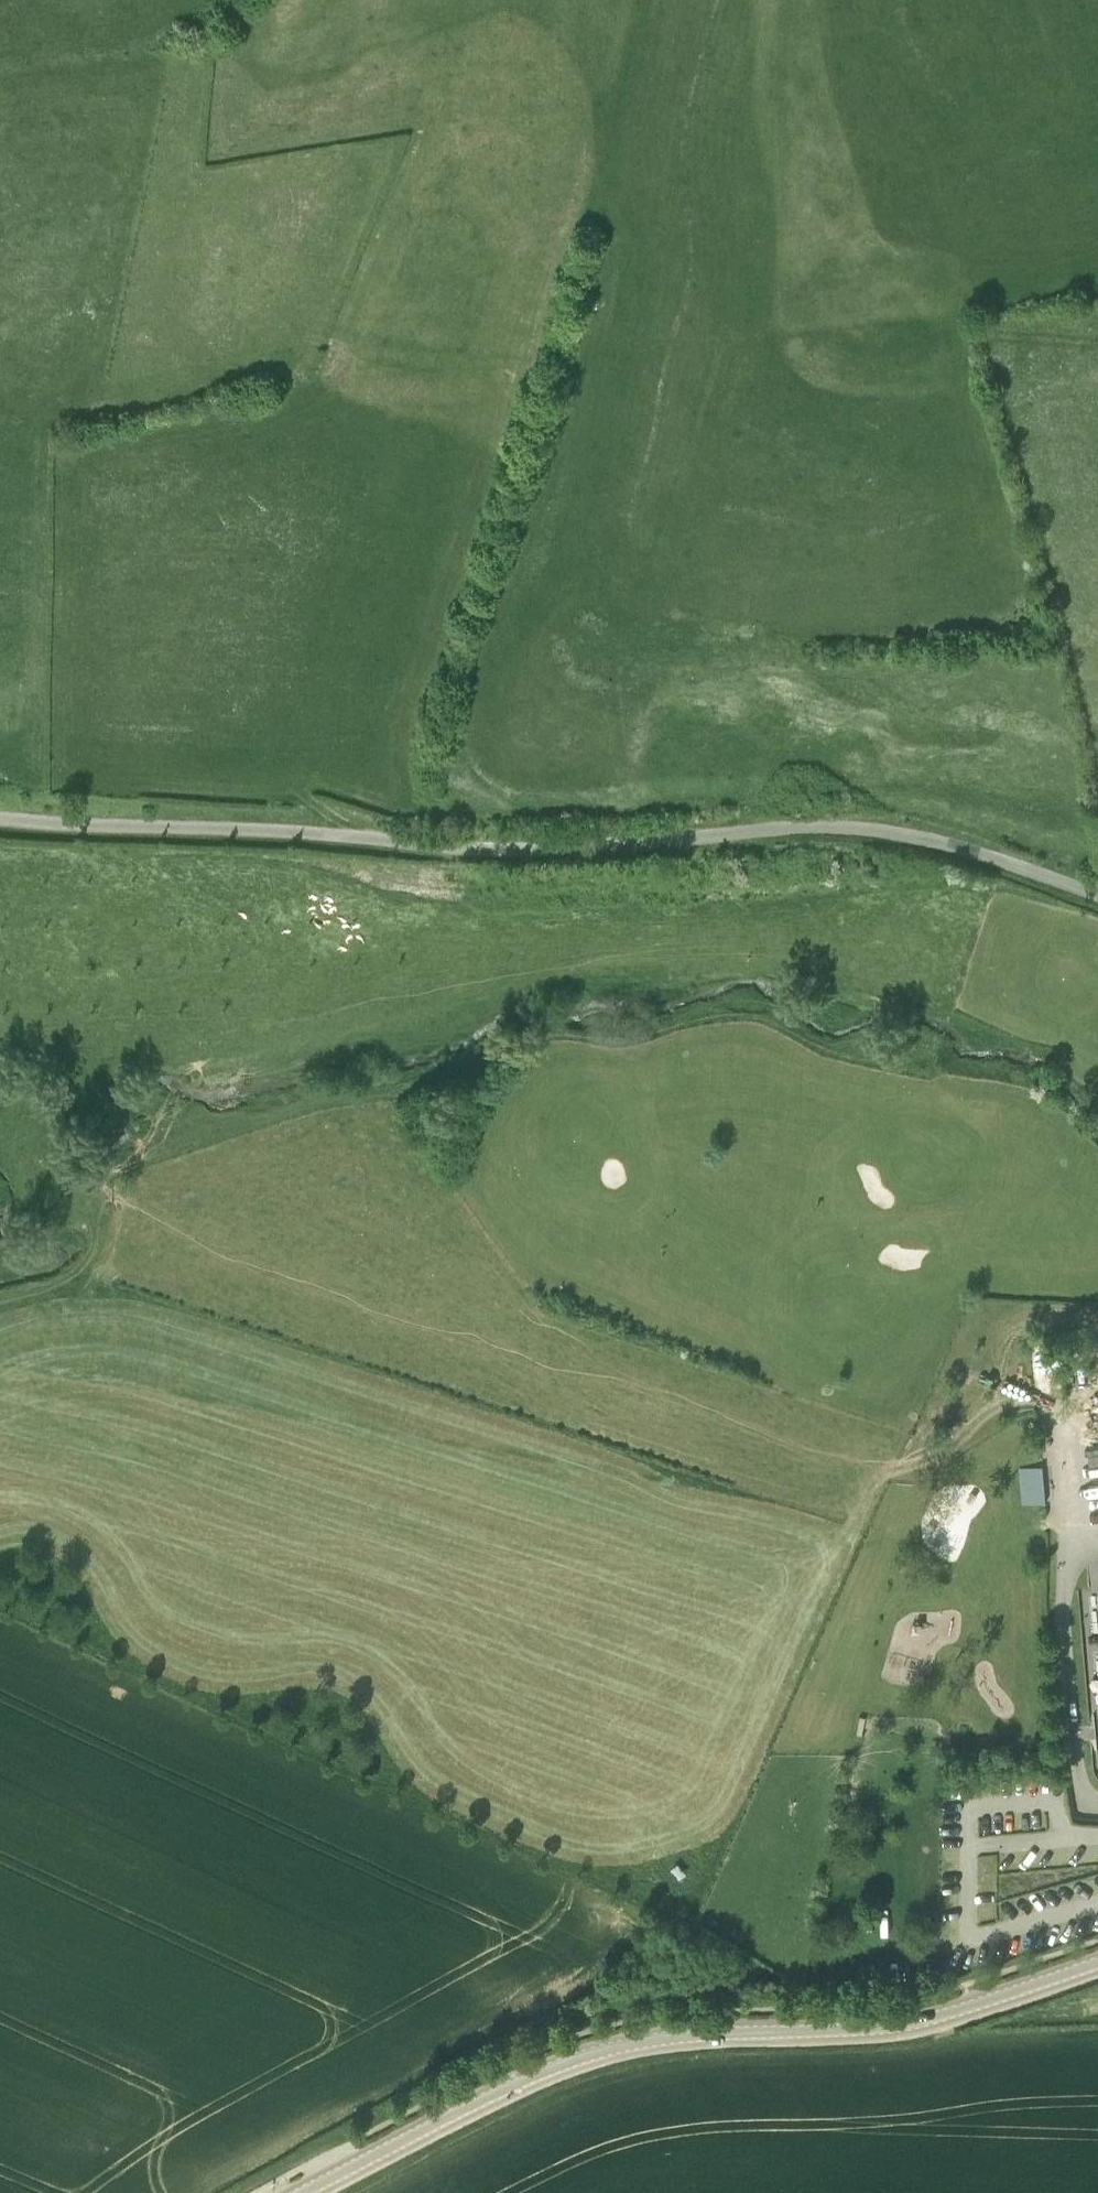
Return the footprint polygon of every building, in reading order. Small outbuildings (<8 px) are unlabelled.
[(1043,1467),(1019,1468),(1022,1505),(1046,1503),(1043,1467)]
